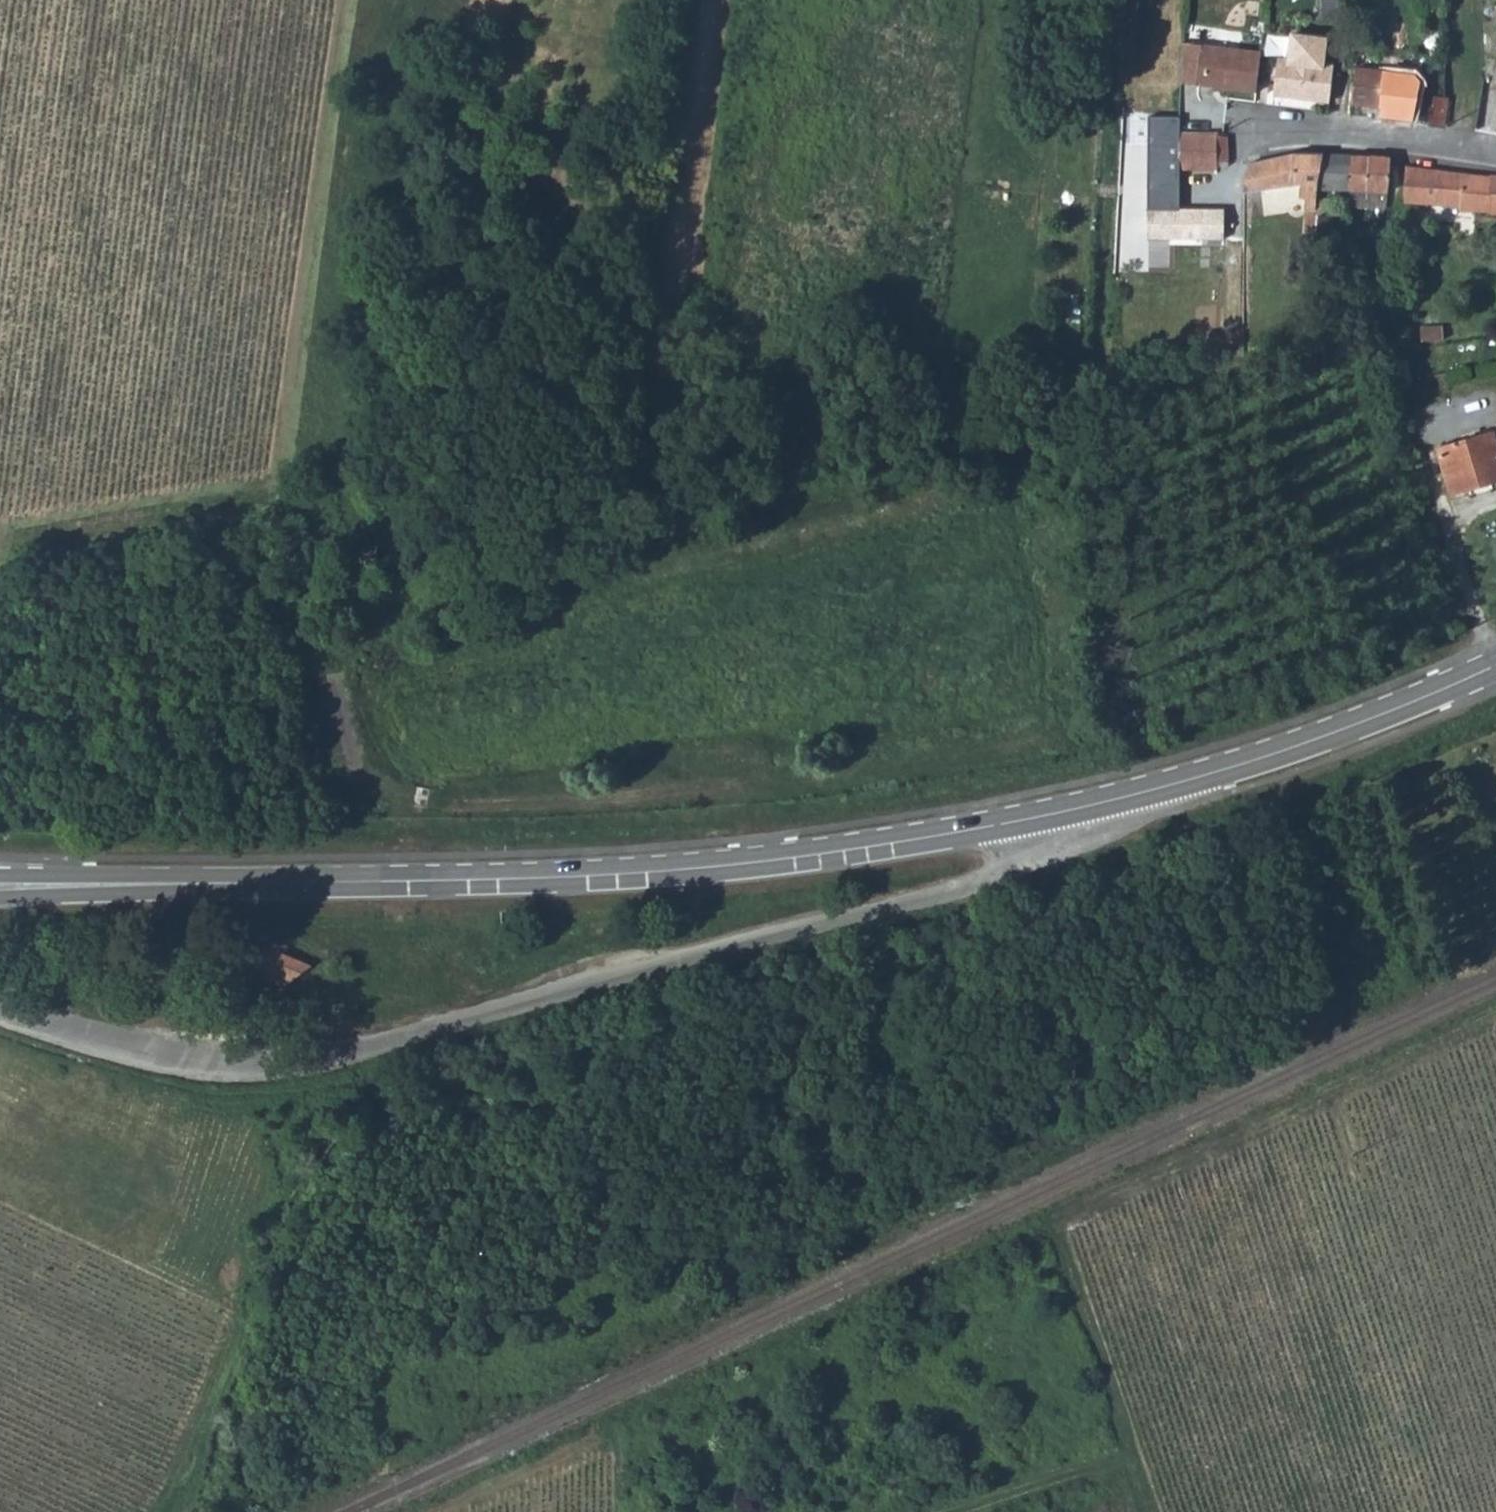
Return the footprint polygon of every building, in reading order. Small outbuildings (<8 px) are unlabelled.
[(1280,60),(1274,96),(1329,105),(1334,69),(1325,67),(1329,42),(1295,37),(1291,62),(1280,60)] [(1261,53),(1183,43),(1183,84),(1256,93),(1261,53)] [(1356,73),(1352,108),(1381,111),(1381,121),(1417,126),(1420,82),(1356,73)] [(1432,101),(1430,128),(1446,130),(1448,100),(1443,99),(1432,101)] [(1182,205),(1181,168),(1182,132),(1182,116),(1150,116),(1150,238),(1226,238),(1226,209),(1188,209),(1188,215),(1178,215),(1178,205),(1182,205)] [(1182,132),(1181,168),(1217,168),(1226,166),(1226,134),(1182,132)] [(1293,154),(1241,163),(1242,193),(1298,180),(1298,194),(1303,198),(1303,206),(1313,206),(1314,203),(1315,188),(1319,155),(1293,154)] [(1319,155),(1315,188),(1348,190),(1348,209),(1382,211),(1387,162),(1319,155)] [(1405,171),(1403,205),(1408,206),(1455,210),(1455,214),(1486,216),(1488,176),(1405,171)] [(1486,216),(1495,217),(1495,177),(1488,176),(1486,216)] [(1490,434),(1434,450),(1447,499),(1495,486),(1495,452),(1494,452),(1490,434)] [(309,969),(266,947),(270,979),(285,985),(309,969)]
